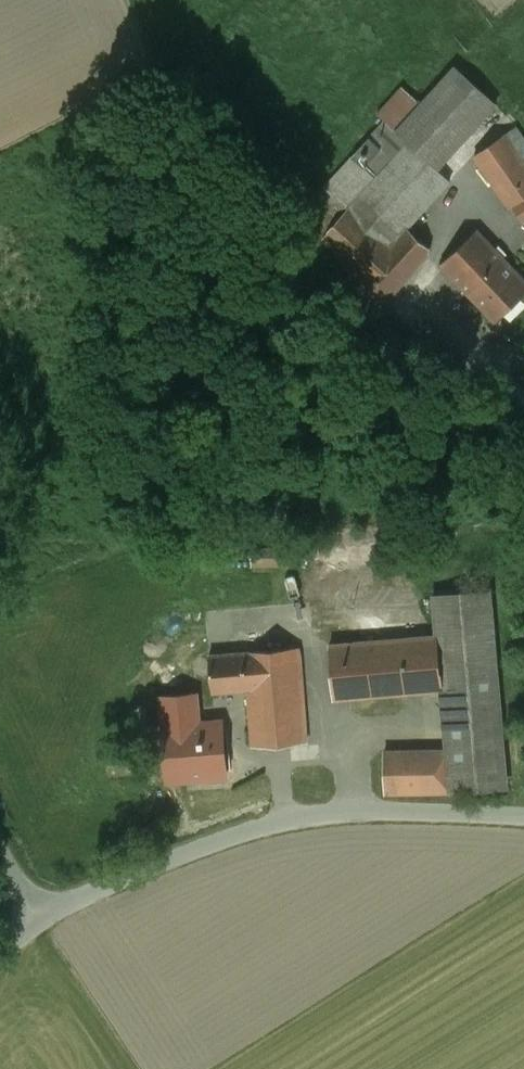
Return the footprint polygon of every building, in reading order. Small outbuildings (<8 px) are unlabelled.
[(422,104),(403,86),(378,114),(385,122),(325,188),(334,196),(309,223),(324,236),(322,238),(351,264),(363,275),(360,278),(386,302),(428,255),(428,247),(407,228),(450,180),(438,169),(497,104),(456,67),(422,104)] [(504,134),(474,155),(510,207),(523,197),(523,162),(504,134)] [(513,205),(516,209),(523,203),(523,197),(513,205)] [(516,209),(523,221),(523,203),(516,209)] [(440,264),(468,293),(467,293),(494,322),(523,293),(523,279),(505,259),(477,230),(440,264)] [(351,264),(322,238),(313,247),(342,274),(351,264)] [(283,547),(253,548),(253,565),(283,564),(283,547)] [(489,591),(434,596),(438,635),(461,633),(465,687),(442,689),(448,751),(451,791),(506,786),(489,591)] [(378,641),(330,644),(334,698),(442,689),(465,687),(461,633),(438,635),(378,641)] [(299,647),(209,655),(212,692),(247,689),(251,746),(307,741),(299,647)] [(221,721),(163,726),(168,780),(226,775),(221,721)] [(416,755),(386,755),(385,790),(417,791),(417,792),(451,791),(448,751),(416,753),(416,755)]
